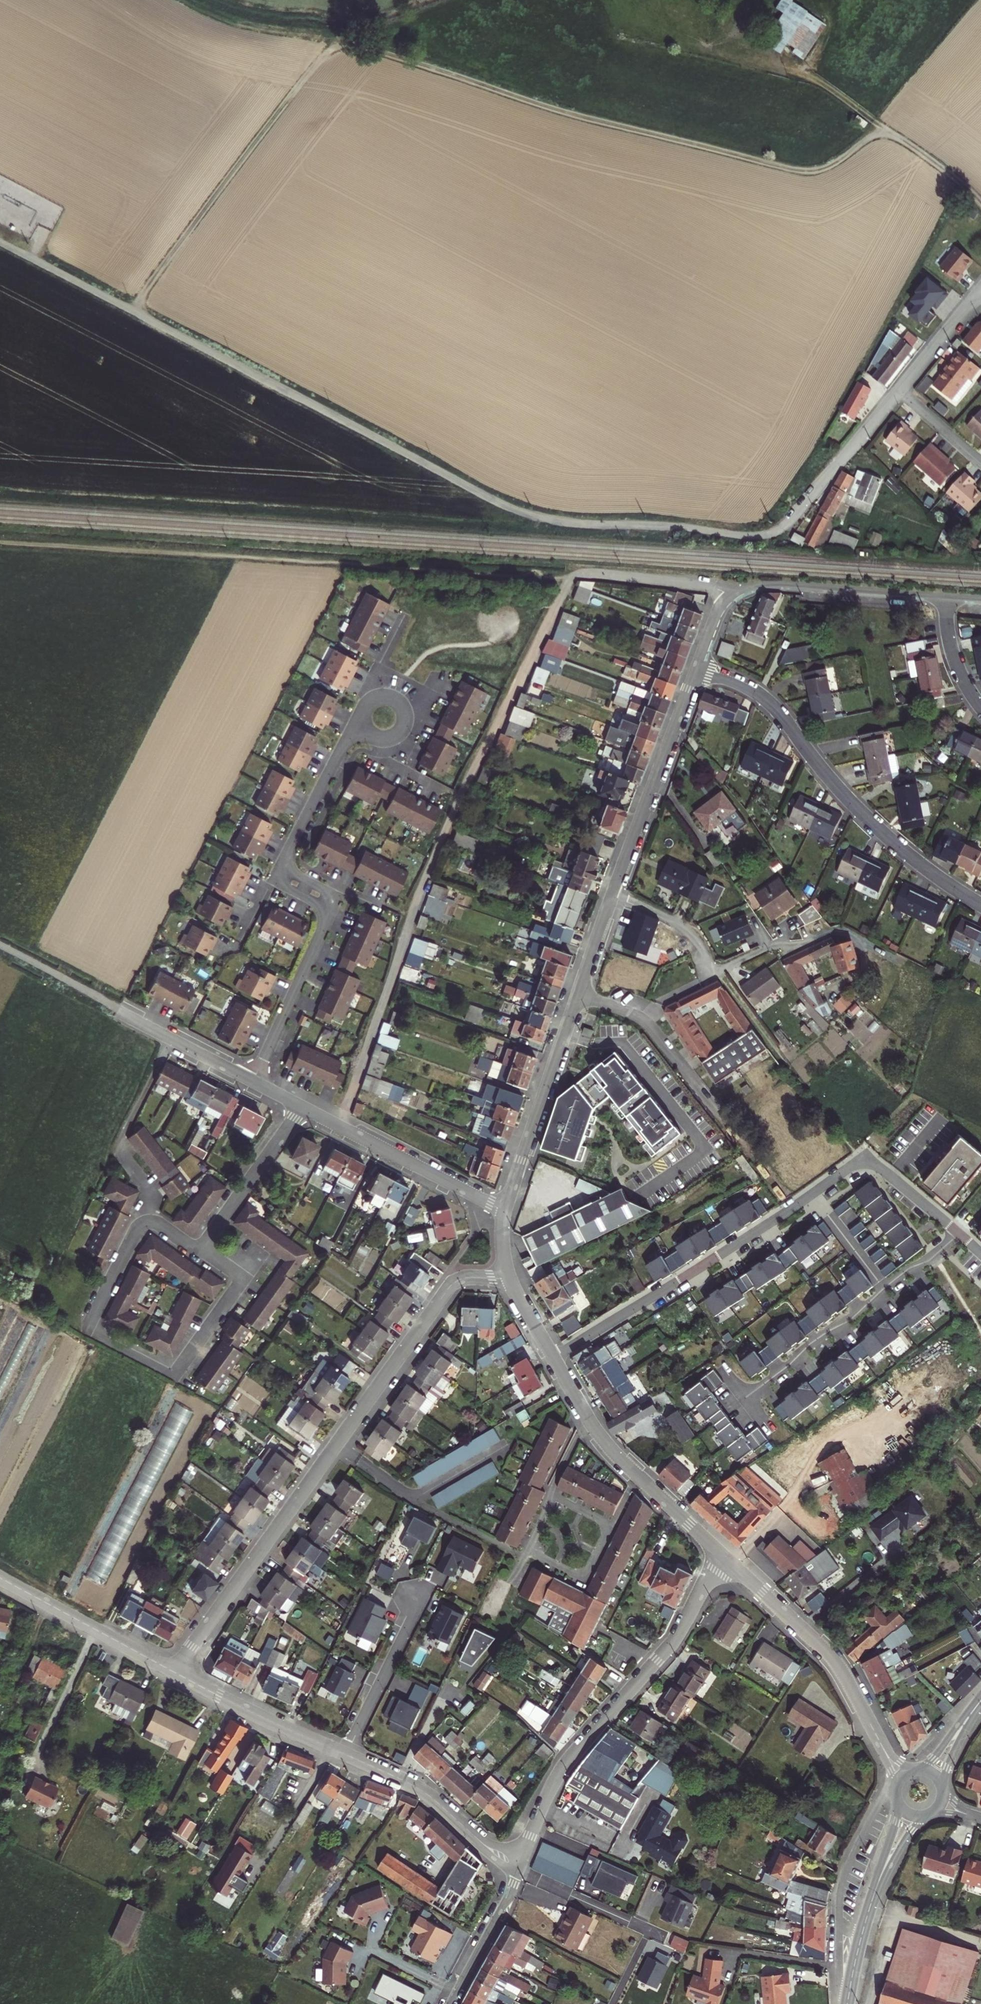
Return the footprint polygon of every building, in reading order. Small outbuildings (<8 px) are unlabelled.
[(817,15),(810,25),(821,33),(827,22),(817,15)] [(801,19),(788,39),(807,52),(821,33),(810,25),(801,19)] [(961,244),(944,266),(962,281),(969,274),(967,272),(978,257),(961,244)] [(954,296),(934,280),(923,293),(925,295),(918,302),(924,307),(916,316),(926,323),(933,328),(942,317),(936,312),(940,307),(943,310),(954,296)] [(905,309),(911,313),(917,304),(912,300),(905,309)] [(980,318),(977,320),(964,338),(979,348),(980,345),(980,318)] [(880,373),(876,379),(887,388),(923,343),(912,335),(906,343),(893,333),(869,373),(872,376),(876,370),(880,373)] [(963,347),(952,360),(953,361),(936,381),(953,396),(971,375),(972,376),(980,366),(980,362),(963,347)] [(861,382),(844,412),(857,420),(863,409),(864,409),(871,397),(870,397),(874,390),(861,382)] [(941,400),(936,407),(945,414),(950,408),(941,400)] [(968,420),(980,432),(980,406),(968,420)] [(909,422),(901,416),(885,436),(904,451),(918,434),(907,425),(909,422)] [(930,438),(913,457),(919,462),(936,444),(930,438)] [(936,444),(919,462),(941,481),(956,465),(936,447),(937,445),(936,444)] [(883,476),(860,468),(852,492),(876,499),(883,476)] [(970,508),(980,496),(980,487),(973,480),(977,477),(966,468),(948,488),(960,499),(955,506),(958,509),(959,511),(962,515),(965,514),(970,508)] [(844,470),(823,508),(831,512),(834,513),(854,474),(844,470)] [(850,499),(846,497),(841,510),(846,511),(850,499)] [(803,545),(805,541),(816,545),(817,544),(822,547),(828,537),(823,533),(831,520),(828,518),(831,512),(823,508),(807,537),(795,530),(791,538),(803,545)] [(948,531),(941,524),(936,529),(943,536),(948,531)] [(833,530),(831,537),(860,539),(861,532),(833,530)] [(596,582),(581,580),(579,587),(592,591),(596,582)] [(592,591),(579,587),(573,601),(587,606),(592,591)] [(669,600),(674,602),(677,593),(672,591),(667,590),(664,599),(669,600)] [(366,593),(358,609),(380,621),(389,605),(366,593)] [(697,627),(702,612),(692,608),(695,599),(677,593),(674,602),(669,600),(664,616),(677,620),(697,627)] [(766,593),(757,613),(772,620),(783,594),(766,593)] [(657,611),(663,613),(667,602),(661,599),(657,611)] [(358,609),(350,625),(372,636),(380,621),(358,609)] [(558,627),(574,633),(579,619),(562,613),(558,627)] [(757,613),(747,639),(761,645),(772,620),(757,613)] [(677,620),(664,616),(661,623),(675,628),(677,620)] [(692,641),(697,627),(677,620),(675,628),(661,623),(659,630),(669,633),(692,641)] [(350,625),(344,636),(353,640),(349,647),(362,654),(366,648),(366,647),(372,636),(350,625)] [(574,633),(558,627),(553,642),(557,643),(569,647),(574,633)] [(686,655),(692,641),(669,633),(667,640),(652,635),(649,643),(686,655)] [(720,648),(718,655),(731,660),(736,645),(723,641),(720,648)] [(681,669),(686,655),(649,643),(646,642),(644,648),(650,650),(650,652),(667,658),(665,664),(681,669)] [(571,648),(569,647),(557,643),(555,650),(568,655),(571,648)] [(786,650),(779,664),(807,660),(813,646),(786,650)] [(912,677),(920,675),(941,671),(938,654),(936,654),(934,647),(915,650),(917,658),(909,660),(912,677)] [(337,652),(329,667),(350,678),(354,671),(351,670),(352,666),(355,662),(337,652)] [(563,660),(546,655),(541,669),(552,673),(558,675),(563,660)] [(806,662),(807,672),(828,667),(827,659),(806,662)] [(676,684),(681,669),(665,664),(663,672),(644,665),(645,663),(638,660),(635,670),(676,684)] [(347,684),(350,678),(329,667),(322,682),(340,691),(342,686),(344,683),(347,684)] [(810,684),(812,696),(833,692),(828,667),(807,672),(804,672),(807,684),(810,684)] [(537,668),(533,682),(547,686),(552,673),(541,669),(537,668)] [(671,698),(676,684),(635,670),(633,677),(654,684),(651,691),(653,692),(671,698)] [(920,675),(925,699),(934,697),(944,696),(942,688),(944,688),(941,671),(920,675)] [(463,681),(454,697),(477,708),(485,693),(463,681)] [(533,682),(528,695),(542,700),(547,686),(533,682)] [(623,690),(620,697),(665,712),(671,698),(653,692),(651,691),(639,687),(636,694),(623,690)] [(317,691),(309,705),(331,716),(334,709),(331,708),(332,705),(335,700),(317,691)] [(838,717),(833,692),(812,696),(814,709),(812,709),(814,721),(838,717)] [(527,696),(521,694),(517,708),(523,710),(527,696)] [(617,695),(614,702),(642,712),(639,719),(641,719),(660,726),(665,712),(620,697),(617,695)] [(736,709),(702,696),(699,707),(732,719),(736,709)] [(934,697),(936,707),(945,705),(944,696),(934,697)] [(454,697),(446,712),(469,724),(477,708),(454,697)] [(327,723),(331,716),(309,705),(302,720),(320,729),(322,724),(324,721),(327,723)] [(515,709),(510,723),(523,727),(526,728),(532,715),(515,709)] [(441,724),(437,730),(451,737),(454,731),(463,736),(469,724),(446,712),(440,724),(441,724)] [(655,740),(660,726),(641,719),(638,726),(613,717),(610,725),(621,729),(655,740)] [(510,723),(504,737),(513,740),(518,741),(523,727),(510,723)] [(650,754),(655,740),(621,729),(610,725),(607,733),(618,737),(616,742),(630,747),(650,754)] [(956,727),(948,744),(970,755),(979,736),(963,729),(963,731),(956,727)] [(433,737),(427,748),(450,760),(456,749),(447,744),(451,737),(437,730),(434,737),(433,737)] [(867,745),(870,758),(890,754),(886,730),(862,734),(864,745),(867,745)] [(296,732),(288,746),(309,757),(313,750),(310,749),(311,746),(314,741),(296,732)] [(500,735),(491,753),(496,755),(506,759),(513,740),(504,737),(500,735)] [(970,755),(980,760),(980,737),(979,736),(970,755)] [(753,740),(742,762),(763,772),(773,750),(753,740)] [(306,764),(309,757),(288,746),(281,761),(299,770),(301,765),(303,762),(306,764)] [(644,769),(650,754),(630,747),(628,753),(613,748),(609,757),(614,759),(644,769)] [(419,764),(442,776),(450,760),(427,748),(419,764)] [(773,750),(763,772),(774,778),(771,785),(779,789),(782,782),(793,760),(773,750)] [(704,752),(698,757),(714,777),(719,772),(704,752)] [(496,755),(491,753),(486,762),(492,764),(496,755)] [(869,772),(872,784),(895,780),(890,754),(870,758),(872,771),(869,772)] [(639,784),(644,769),(614,759),(609,773),(628,780),(639,784)] [(357,768),(345,790),(361,799),(373,776),(357,768)] [(624,793),(628,780),(609,773),(600,770),(598,775),(600,776),(599,781),(600,781),(602,785),(599,794),(617,800),(618,796),(620,791),(624,793)] [(727,774),(719,772),(714,777),(722,786),(727,774)] [(273,775),(266,790),(287,801),(290,794),(287,793),(289,789),(291,785),(273,775)] [(900,791),(902,804),(921,800),(917,775),(895,780),(897,791),(900,791)] [(373,776),(361,799),(372,804),(377,796),(384,799),(391,786),(384,782),(373,776)] [(397,789),(391,786),(384,799),(390,802),(386,811),(397,817),(409,794),(397,788),(397,789)] [(283,807),(287,801),(266,790),(258,805),(276,814),(279,809),(280,806),(283,807)] [(803,793),(791,817),(811,826),(822,803),(803,793)] [(409,794),(397,817),(413,825),(425,802),(409,794)] [(725,794),(699,814),(713,832),(731,818),(736,825),(744,819),(725,794)] [(626,809),(601,800),(600,804),(602,805),(598,816),(601,818),(600,824),(597,831),(616,838),(618,830),(619,828),(621,829),(627,813),(625,812),(626,809)] [(902,804),(905,817),(901,818),(904,830),(926,825),(921,800),(902,804)] [(425,802),(413,825),(429,833),(441,810),(425,802)] [(822,803),(811,826),(832,836),(843,812),(822,803)] [(250,819),(243,834),(264,844),(268,838),(264,836),(266,833),(269,828),(250,819)] [(324,831),(312,854),(328,862),(340,839),(324,831)] [(967,843),(944,833),(934,854),(945,859),(946,856),(958,862),(967,843)] [(261,851),(264,844),(243,834),(236,848),(254,858),(256,853),(258,849),(261,851)] [(340,839),(328,862),(340,868),(340,867),(347,871),(353,857),(347,854),(352,845),(340,839)] [(958,862),(970,868),(969,871),(979,876),(980,872),(980,850),(967,843),(958,862)] [(850,847),(838,870),(858,880),(870,856),(850,847)] [(601,855),(580,848),(574,864),(552,858),(551,863),(557,865),(572,870),(592,877),(596,866),(597,867),(601,855)] [(715,851),(712,852),(722,867),(725,865),(715,851)] [(353,857),(347,871),(353,874),(364,880),(376,858),(365,852),(360,861),(353,857)] [(711,853),(708,855),(718,870),(722,867),(712,852),(711,853)] [(874,896),(876,896),(890,866),(870,856),(858,880),(865,883),(861,890),(874,896)] [(376,858),(364,880),(380,888),(392,866),(376,858)] [(229,860),(222,875),(243,885),(246,879),(243,877),(245,874),(247,869),(229,860)] [(557,865),(553,874),(569,879),(572,870),(557,865)] [(392,866),(380,888),(396,897),(408,874),(392,866)] [(710,885),(672,866),(661,887),(699,907),(701,906),(717,912),(726,892),(717,888),(714,895),(707,892),(710,885)] [(587,891),(592,877),(572,870),(569,879),(553,874),(552,879),(558,881),(587,891)] [(239,892),(243,885),(222,875),(214,889),(232,898),(235,894),(236,890),(239,892)] [(780,880),(756,896),(773,921),(797,904),(780,880)] [(858,880),(855,887),(861,890),(865,883),(858,880)] [(584,898),(587,891),(558,881),(556,887),(566,890),(561,904),(550,900),(549,904),(544,919),(554,922),(573,928),(582,903),(584,898)] [(896,905),(916,914),(926,892),(907,882),(896,905)] [(448,892),(433,887),(430,897),(434,898),(445,902),(448,892)] [(926,892),(916,914),(936,923),(946,901),(926,892)] [(427,919),(434,898),(430,897),(427,896),(420,917),(427,919)] [(198,906),(194,914),(219,927),(225,915),(227,916),(231,909),(207,897),(201,908),(198,906)] [(812,907),(797,915),(802,926),(820,916),(812,907)] [(278,938),(290,916),(282,913),(282,914),(276,911),(271,908),(260,929),(278,938)] [(362,913),(354,929),(377,939),(385,923),(362,913)] [(634,913),(622,948),(645,957),(657,921),(634,913)] [(296,948),(307,927),(301,924),(296,921),(296,920),(290,916),(278,938),(296,948)] [(421,935),(427,919),(420,917),(415,933),(421,935)] [(719,931),(728,949),(756,936),(746,917),(719,931)] [(953,940),(972,949),(980,931),(980,925),(964,917),(953,940)] [(568,942),(573,928),(554,922),(549,936),(561,940),(568,942)] [(183,936),(178,944),(203,957),(209,945),(211,946),(215,939),(191,927),(186,938),(183,936)] [(354,929),(347,945),(370,955),(377,939),(354,929)] [(547,944),(558,948),(561,940),(549,936),(531,930),(528,937),(547,944)] [(972,949),(969,955),(980,961),(980,931),(972,949)] [(837,936),(809,950),(814,961),(835,952),(843,972),(862,965),(852,941),(847,944),(845,943),(843,942),(841,942),(840,943),(838,939),(837,937),(837,936)] [(428,944),(414,939),(410,953),(424,958),(428,944)] [(342,957),(339,964),(355,971),(358,964),(364,967),(370,955),(347,945),(342,957)] [(529,954),(544,959),(568,966),(571,955),(542,945),(540,949),(532,946),(529,954)] [(809,950),(784,962),(802,990),(811,985),(801,967),(814,961),(809,950)] [(420,970),(424,958),(410,953),(406,965),(420,970)] [(541,974),(539,980),(561,988),(568,966),(544,959),(539,973),(541,974)] [(336,970),(330,982),(353,992),(359,981),(352,977),(355,971),(339,964),(336,970)] [(736,987),(749,1005),(773,987),(759,969),(736,987)] [(238,981),(234,989),(259,1002),(265,990),(267,991),(274,978),(260,970),(257,976),(247,972),(242,982),(238,981)] [(824,970),(819,972),(822,978),(825,984),(831,982),(824,970)] [(157,974),(146,994),(152,997),(157,1000),(156,1002),(164,1005),(175,983),(157,974)] [(516,989),(518,990),(556,1003),(561,988),(539,980),(536,988),(519,982),(516,989)] [(734,1072),(767,1052),(761,1042),(715,981),(708,985),(709,986),(715,996),(725,1013),(724,1014),(740,1037),(712,1054),(686,1013),(695,1007),(706,1001),(700,991),(666,1008),(665,1016),(692,1059),(695,1057),(715,1085),(734,1072)] [(330,982),(323,998),(346,1008),(353,992),(330,982)] [(175,983),(164,1005),(171,1009),(171,1007),(177,1010),(182,1013),(193,992),(175,983)] [(814,983),(811,985),(802,990),(809,1001),(817,1010),(825,1003),(814,983)] [(700,991),(706,1001),(715,996),(709,986),(700,991)] [(523,1007),(532,1010),(551,1017),(556,1003),(518,990),(516,989),(509,987),(507,993),(525,1000),(523,1007)] [(834,1003),(842,1012),(854,1002),(847,993),(834,1003)] [(318,1010),(315,1017),(328,1023),(332,1016),(341,1020),(346,1008),(323,998),(318,1010)] [(226,1022),(248,1033),(252,1026),(250,1025),(253,1020),(256,1014),(235,1004),(226,1022)] [(485,1010),(470,1005),(465,1021),(479,1026),(485,1010)] [(392,1023),(401,1027),(406,1014),(393,1009),(388,1022),(392,1023)] [(523,1021),(523,1023),(546,1031),(549,1022),(551,1017),(532,1010),(528,1022),(523,1021)] [(301,1016),(297,1025),(302,1027),(306,1018),(301,1016)] [(388,1022),(384,1020),(381,1031),(388,1034),(392,1023),(388,1022)] [(511,1033),(542,1044),(546,1031),(523,1023),(515,1020),(511,1033)] [(217,1040),(238,1050),(241,1045),(243,1039),(245,1040),(248,1033),(226,1022),(217,1040)] [(592,1031),(583,1028),(582,1033),(591,1036),(592,1031)] [(383,1044),(377,1042),(371,1058),(377,1060),(383,1044)] [(290,1053),(284,1066),(290,1070),(302,1075),(313,1052),(301,1047),(297,1056),(290,1053)] [(536,1059),(507,1049),(502,1065),(505,1067),(530,1076),(536,1059)] [(313,1052),(302,1075),(318,1083),(329,1059),(313,1052)] [(551,1117),(540,1149),(574,1162),(594,1108),(609,1096),(656,1155),(681,1135),(662,1112),(620,1058),(615,1053),(576,1084),(558,1099),(551,1117)] [(385,1063),(377,1060),(371,1058),(366,1072),(380,1078),(385,1063)] [(329,1059),(318,1083),(329,1088),(330,1087),(337,1091),(343,1077),(336,1074),(340,1065),(329,1059)] [(524,1091),(530,1076),(505,1067),(502,1065),(499,1064),(496,1063),(490,1078),(499,1082),(524,1091)] [(171,1095),(182,1074),(177,1072),(177,1074),(167,1069),(158,1088),(171,1095)] [(391,1082),(380,1078),(366,1072),(361,1086),(385,1097),(391,1082)] [(182,1074),(171,1095),(185,1102),(193,1087),(195,1083),(185,1079),(186,1077),(182,1074)] [(200,1090),(193,1087),(185,1102),(194,1106),(195,1103),(209,1110),(218,1093),(202,1085),(200,1090)] [(486,1094),(468,1087),(465,1094),(471,1096),(484,1101),(486,1094)] [(492,1104),(516,1113),(521,1099),(504,1092),(497,1090),(492,1104)] [(241,1105),(218,1093),(209,1110),(223,1118),(218,1128),(213,1137),(221,1141),(230,1124),(238,1110),(241,1105)] [(482,1106),(484,1101),(471,1096),(469,1101),(482,1106)] [(363,1103),(356,1100),(352,1112),(358,1114),(363,1103)] [(483,1117),(510,1128),(516,1113),(492,1104),(484,1101),(482,1106),(487,1108),(483,1117)] [(230,1124),(236,1127),(235,1130),(244,1135),(242,1138),(253,1144),(257,1138),(265,1124),(244,1113),(238,1110),(230,1124)] [(476,1136),(487,1140),(503,1147),(510,1128),(483,1117),(476,1136)] [(180,1178),(181,1178),(171,1165),(170,1166),(154,1145),(155,1145),(145,1132),(137,1138),(130,1144),(139,1156),(141,1155),(144,1160),(143,1161),(146,1164),(148,1167),(150,1166),(153,1171),(152,1172),(156,1176),(155,1177),(159,1183),(165,1190),(164,1191),(171,1200),(169,1201),(171,1203),(172,1205),(190,1191),(180,1178)] [(954,1205),(980,1173),(980,1149),(967,1138),(958,1148),(954,1145),(925,1180),(954,1205)] [(487,1140),(479,1161),(496,1168),(503,1147),(487,1140)] [(205,1157),(209,1150),(193,1141),(189,1149),(205,1157)] [(308,1142),(299,1161),(307,1165),(306,1169),(313,1173),(310,1180),(313,1181),(324,1161),(320,1159),(324,1150),(308,1142)] [(474,1149),(463,1143),(460,1151),(471,1157),(474,1149)] [(339,1153),(328,1174),(344,1182),(345,1180),(355,1161),(339,1153)] [(471,1157),(466,1171),(473,1174),(473,1177),(490,1184),(496,1168),(479,1161),(471,1157)] [(371,1169),(355,1161),(345,1180),(344,1182),(342,1186),(358,1194),(361,1187),(371,1169)] [(560,1183),(589,1196),(601,1190),(565,1173),(560,1183)] [(376,1206),(386,1210),(389,1203),(391,1200),(399,1184),(384,1177),(380,1185),(377,1183),(371,1195),(379,1199),(376,1206)] [(101,1257),(109,1261),(113,1252),(111,1251),(112,1250),(115,1248),(117,1246),(118,1246),(125,1233),(123,1232),(125,1229),(124,1226),(124,1225),(125,1224),(128,1225),(132,1217),(129,1216),(133,1209),(132,1208),(140,1192),(133,1188),(133,1189),(130,1188),(130,1186),(127,1184),(123,1182),(123,1183),(116,1180),(107,1196),(118,1202),(115,1208),(112,1207),(104,1222),(103,1221),(96,1236),(97,1236),(90,1250),(102,1256),(101,1257)] [(867,1181),(853,1193),(863,1206),(878,1195),(879,1194),(875,1189),(874,1190),(867,1181)] [(205,1223),(214,1211),(214,1209),(219,1203),(226,1193),(213,1183),(199,1200),(198,1199),(189,1212),(190,1213),(186,1217),(182,1214),(175,1224),(192,1237),(199,1229),(204,1222),(205,1223)] [(406,1188),(399,1184),(391,1200),(398,1203),(406,1188)] [(414,1192),(406,1188),(398,1203),(406,1207),(414,1192)] [(523,1235),(537,1264),(541,1262),(650,1212),(625,1201),(620,1190),(611,1194),(601,1190),(589,1196),(585,1197),(589,1205),(575,1211),(570,1201),(549,1210),(554,1220),(523,1235)] [(878,1195),(863,1206),(873,1219),(888,1208),(889,1207),(886,1202),(884,1203),(878,1195)] [(748,1201),(734,1210),(744,1226),(753,1221),(754,1222),(760,1219),(759,1217),(766,1212),(758,1200),(750,1204),(748,1201)] [(836,1216),(848,1207),(843,1201),(831,1210),(836,1216)] [(300,1282),(297,1280),(302,1273),(301,1272),(314,1254),(280,1230),(281,1228),(268,1219),(268,1220),(263,1216),(266,1213),(255,1205),(242,1224),(251,1230),(257,1234),(256,1236),(269,1245),(269,1244),(274,1248),(294,1262),(291,1265),(290,1264),(288,1267),(285,1271),(286,1272),(276,1286),(273,1290),(272,1290),(262,1303),(263,1304),(254,1315),(250,1321),(263,1331),(276,1313),(277,1314),(287,1301),(286,1300),(300,1282)] [(888,1208),(873,1219),(883,1232),(898,1221),(899,1219),(896,1215),(894,1216),(888,1208)] [(721,1222),(714,1227),(722,1240),(739,1229),(740,1231),(745,1228),(744,1226),(734,1210),(719,1219),(721,1222)] [(417,1211),(411,1223),(417,1226),(423,1214),(417,1211)] [(436,1229),(436,1232),(458,1227),(454,1212),(437,1216),(439,1228),(436,1229)] [(859,1221),(847,1230),(852,1236),(864,1227),(859,1221)] [(898,1221),(883,1232),(893,1245),(908,1234),(909,1232),(906,1228),(904,1229),(898,1221)] [(802,1239),(813,1254),(828,1242),(826,1240),(832,1235),(823,1222),(817,1227),(816,1226),(810,1230),(811,1231),(802,1239)] [(444,1247),(462,1243),(458,1227),(436,1232),(433,1233),(437,1249),(444,1247)] [(704,1228),(690,1238),(700,1253),(709,1248),(710,1249),(715,1246),(714,1244),(722,1240),(714,1227),(706,1231),(704,1228)] [(680,1243),(690,1237),(685,1230),(676,1237),(680,1243)] [(869,1233),(857,1243),(862,1249),(874,1240),(869,1233)] [(908,1234),(893,1245),(906,1261),(923,1249),(919,1243),(917,1244),(915,1242),(908,1234)] [(196,1286),(213,1298),(224,1283),(213,1276),(207,1271),(206,1272),(199,1267),(198,1269),(186,1260),(181,1256),(182,1255),(169,1245),(168,1246),(163,1242),(153,1235),(140,1253),(151,1261),(153,1257),(158,1260),(157,1261),(170,1271),(170,1270),(187,1283),(188,1281),(195,1287),(196,1286)] [(324,1235),(320,1243),(330,1249),(335,1241),(324,1235)] [(783,1253),(792,1265),(798,1260),(800,1263),(813,1254),(802,1239),(801,1237),(795,1241),(797,1243),(783,1253)] [(670,1255),(678,1267),(688,1261),(691,1259),(692,1260),(695,1258),(695,1257),(700,1253),(690,1238),(675,1247),(677,1250),(670,1255)] [(879,1246),(867,1256),(872,1262),(884,1253),(879,1246)] [(761,1264),(771,1281),(786,1271),(785,1270),(792,1265),(783,1253),(775,1258),(773,1254),(767,1258),(768,1260),(761,1264)] [(433,1255),(428,1262),(440,1271),(445,1264),(433,1255)] [(644,1265),(654,1281),(661,1277),(664,1275),(665,1277),(671,1273),(670,1272),(678,1267),(670,1255),(663,1259),(661,1256),(644,1265)] [(109,1261),(101,1257),(98,1264),(107,1268),(110,1261),(109,1261)] [(522,1260),(525,1268),(532,1265),(534,1262),(532,1258),(528,1257),(522,1260)] [(942,1262),(941,1263),(944,1268),(951,1262),(948,1258),(942,1262)] [(890,1261),(878,1270),(884,1278),(896,1269),(890,1261)] [(527,1272),(542,1297),(556,1289),(562,1285),(582,1275),(577,1267),(558,1278),(554,1272),(547,1276),(543,1271),(545,1269),(541,1263),(527,1272)] [(755,1268),(740,1278),(748,1291),(754,1287),(757,1290),(771,1281),(761,1264),(760,1263),(754,1266),(755,1268)] [(407,1280),(403,1285),(417,1295),(421,1290),(423,1292),(432,1279),(413,1265),(404,1278),(407,1280)] [(140,1317),(128,1311),(135,1298),(136,1299),(148,1273),(132,1266),(129,1272),(128,1272),(127,1275),(125,1279),(128,1280),(125,1286),(124,1285),(121,1291),(119,1290),(113,1304),(115,1305),(107,1320),(115,1323),(116,1322),(120,1324),(119,1326),(122,1328),(126,1330),(126,1329),(133,1332),(140,1317)] [(867,1291),(872,1287),(859,1270),(845,1281),(847,1284),(842,1289),(851,1301),(866,1290),(867,1291)] [(728,1285),(719,1291),(729,1307),(743,1298),(741,1295),(748,1291),(740,1278),(733,1282),(732,1281),(727,1284),(728,1285)] [(396,1288),(387,1301),(406,1315),(416,1302),(413,1301),(417,1295),(403,1285),(399,1290),(396,1288)] [(542,1297),(554,1317),(574,1305),(562,1285),(556,1289),(542,1297)] [(921,1296),(913,1302),(925,1318),(939,1307),(936,1304),(943,1299),(933,1287),(927,1292),(925,1290),(920,1294),(921,1296)] [(851,1301),(842,1289),(835,1293),(833,1290),(819,1301),(831,1316),(840,1310),(841,1311),(846,1307),(845,1306),(851,1301)] [(181,1337),(182,1338),(189,1324),(188,1323),(190,1318),(190,1317),(191,1314),(193,1311),(195,1313),(198,1305),(197,1305),(200,1298),(184,1290),(172,1315),(173,1316),(167,1329),(156,1324),(149,1339),(155,1343),(154,1344),(158,1346),(161,1347),(162,1345),(166,1347),(166,1348),(174,1352),(181,1337)] [(713,1295),(704,1301),(714,1317),(729,1307),(719,1291),(718,1290),(712,1293),(713,1295)] [(381,1314),(378,1319),(392,1330),(395,1325),(398,1326),(406,1315),(387,1301),(379,1313),(381,1314)] [(827,1322),(832,1318),(831,1316),(819,1301),(806,1312),(808,1315),(802,1319),(811,1332),(826,1320),(827,1322)] [(913,1302),(912,1301),(907,1305),(908,1306),(905,1308),(893,1318),(903,1330),(909,1325),(911,1328),(925,1318),(913,1302)] [(467,1311),(466,1328),(478,1329),(478,1333),(482,1333),(482,1331),(483,1312),(467,1311)] [(498,1312),(483,1312),(482,1331),(498,1332),(498,1312)] [(291,1320),(311,1334),(317,1327),(296,1313),(293,1316),(291,1320)] [(237,1368),(236,1367),(246,1354),(239,1349),(244,1343),(243,1342),(252,1329),(234,1315),(231,1319),(232,1320),(229,1325),(226,1329),(229,1331),(224,1338),(227,1340),(228,1341),(223,1348),(225,1349),(224,1351),(220,1352),(218,1355),(217,1354),(208,1366),(209,1367),(207,1369),(207,1373),(206,1375),(204,1373),(199,1380),(203,1383),(217,1393),(226,1380),(228,1381),(237,1368)] [(879,1329),(873,1333),(885,1348),(899,1338),(897,1335),(903,1330),(893,1318),(887,1322),(886,1321),(881,1325),(882,1326),(879,1329)] [(372,1323),(364,1334),(382,1348),(390,1336),(389,1335),(392,1330),(378,1319),(374,1324),(372,1323)] [(811,1332),(802,1319),(795,1324),(793,1321),(779,1332),(791,1347),(800,1341),(801,1342),(806,1338),(805,1337),(811,1332)] [(563,1330),(567,1337),(580,1329),(576,1323),(563,1330)] [(517,1327),(509,1332),(515,1343),(523,1339),(517,1327)] [(466,1328),(466,1336),(482,1337),(482,1333),(478,1333),(478,1329),(466,1328)] [(866,1339),(853,1348),(863,1361),(869,1356),(871,1359),(885,1348),(873,1333),(872,1331),(867,1335),(869,1336),(866,1339)] [(787,1352),(792,1349),(791,1347),(779,1332),(766,1342),(768,1345),(762,1350),(771,1362),(786,1351),(787,1352)] [(356,1348),(353,1354),(367,1364),(370,1359),(373,1361),(382,1348),(364,1334),(355,1347),(356,1348)] [(440,1345),(443,1347),(451,1353),(458,1343),(447,1335),(440,1345)] [(573,1356),(585,1375),(616,1355),(619,1354),(622,1351),(615,1340),(602,1348),(599,1344),(593,1347),(591,1345),(573,1356)] [(437,1351),(428,1363),(448,1377),(456,1365),(454,1364),(458,1358),(451,1353),(443,1347),(440,1354),(437,1351)] [(839,1359),(833,1363),(845,1379),(859,1368),(857,1365),(863,1361),(853,1348),(847,1353),(846,1352),(841,1356),(842,1357),(839,1359)] [(489,1357),(494,1367),(503,1361),(507,1359),(502,1350),(489,1357)] [(765,1367),(771,1362),(762,1350),(756,1355),(754,1352),(739,1363),(751,1378),(760,1371),(761,1372),(766,1368),(765,1367)] [(585,1375),(598,1396),(615,1387),(621,1383),(619,1379),(610,1384),(602,1371),(609,1367),(615,1377),(626,1370),(616,1355),(585,1375)] [(315,1374),(324,1380),(343,1394),(352,1382),(349,1379),(357,1368),(343,1358),(335,1369),(325,1361),(315,1374)] [(514,1370),(522,1385),(538,1376),(530,1362),(514,1370)] [(825,1370),(813,1379),(823,1391),(829,1386),(831,1389),(845,1379),(833,1363),(832,1362),(827,1366),(828,1367),(825,1370)] [(421,1378),(418,1383),(432,1393),(441,1400),(444,1401),(447,1397),(445,1395),(454,1382),(448,1377),(428,1363),(419,1376),(421,1378)] [(711,1393),(723,1383),(713,1370),(699,1381),(700,1382),(685,1394),(696,1408),(712,1395),(711,1393)] [(516,1388),(523,1402),(545,1391),(538,1376),(522,1385),(516,1388)] [(799,1390),(793,1394),(805,1409),(819,1399),(816,1396),(823,1391),(813,1379),(807,1384),(806,1382),(801,1386),(802,1388),(799,1390)] [(317,1394),(314,1398),(328,1408),(331,1404),(334,1407),(343,1394),(324,1380),(314,1392),(317,1394)] [(411,1387),(403,1399),(422,1413),(428,1418),(441,1400),(432,1393),(418,1383),(414,1389),(411,1387)] [(288,1405),(298,1413),(318,1428),(327,1416),(324,1413),(328,1408),(314,1398),(299,1386),(294,1392),(297,1394),(292,1400),(289,1398),(285,1403),(288,1405)] [(598,1396),(602,1402),(618,1393),(615,1387),(598,1396)] [(602,1402),(611,1419),(618,1415),(628,1409),(634,1405),(638,1403),(628,1387),(625,1389),(618,1393),(602,1402)] [(785,1401),(772,1410),(782,1422),(788,1418),(790,1421),(805,1409),(793,1394),(792,1393),(787,1397),(788,1398),(785,1401)] [(716,1399),(712,1395),(696,1408),(706,1421),(709,1419),(714,1425),(726,1416),(714,1400),(716,1399)] [(655,1410),(648,1397),(638,1403),(634,1405),(628,1409),(618,1415),(611,1419),(605,1423),(614,1435),(626,1428),(627,1430),(635,1424),(634,1423),(649,1414),(651,1415),(654,1413),(654,1411),(655,1410)] [(397,1413),(394,1417),(408,1427),(416,1434),(428,1418),(422,1413),(403,1399),(394,1411),(397,1413)] [(275,1424),(288,1433),(302,1443),(306,1438),(309,1440),(318,1428),(298,1413),(288,1405),(275,1424)] [(512,1413),(515,1420),(519,1418),(529,1412),(525,1406),(512,1413)] [(534,1421),(529,1412),(519,1418),(526,1431),(533,1428),(531,1423),(534,1421)] [(572,1425),(552,1414),(521,1475),(525,1477),(497,1533),(518,1543),(546,1488),(541,1486),(572,1425)] [(677,1439),(680,1445),(695,1434),(682,1414),(671,1421),(681,1436),(677,1439)] [(726,1416),(714,1425),(719,1432),(716,1434),(727,1448),(743,1435),(739,1430),(738,1431),(726,1416)] [(386,1421),(378,1433),(397,1447),(406,1435),(404,1433),(408,1427),(394,1417),(390,1423),(386,1421)] [(743,1435),(727,1448),(737,1462),(752,1450),(753,1452),(768,1441),(757,1427),(745,1437),(743,1435)] [(496,1431),(413,1476),(420,1488),(502,1442),(496,1431)] [(372,1448),(368,1454),(382,1463),(386,1458),(388,1459),(397,1447),(378,1433),(369,1446),(372,1448)] [(819,1462),(850,1518),(875,1504),(844,1448),(819,1462)] [(276,1453),(268,1464),(288,1478),(296,1467),(293,1465),(296,1459),(283,1449),(279,1455),(276,1453)] [(261,1479),(258,1483),(272,1493),(275,1489),(279,1491),(288,1478),(268,1464),(258,1477),(261,1479)] [(494,1464),(432,1498),(438,1510),(500,1476),(494,1464)] [(624,1492),(568,1464),(557,1486),(613,1514),(624,1492)] [(669,1465),(654,1480),(672,1497),(686,1481),(669,1465)] [(745,1467),(726,1480),(718,1485),(706,1498),(699,1492),(688,1503),(712,1526),(735,1546),(771,1510),(767,1506),(752,1493),(761,1483),(745,1467)] [(251,1487),(243,1498),(263,1512),(271,1502),(268,1499),(272,1493),(258,1483),(254,1489),(251,1487)] [(340,1498),(337,1501),(351,1512),(354,1508),(357,1510),(366,1496),(347,1483),(337,1496),(340,1498)] [(752,1493),(767,1506),(776,1496),(761,1483),(752,1493)] [(585,1592),(605,1603),(653,1509),(636,1492),(585,1592)] [(904,1532),(926,1515),(912,1497),(872,1528),(881,1540),(900,1527),(904,1532)] [(236,1512),(233,1517),(247,1527),(250,1523),(254,1525),(263,1512),(243,1498),(234,1511),(236,1512)] [(330,1505),(322,1516),(340,1530),(347,1517),(351,1512),(337,1501),(333,1507),(330,1505)] [(315,1531),(312,1535),(326,1546),(330,1542),(332,1543),(340,1530),(322,1516),(313,1529),(315,1531)] [(418,1516),(404,1544),(416,1550),(423,1537),(432,1541),(440,1527),(418,1516)] [(226,1521),(218,1532),(237,1547),(246,1535),(243,1533),(247,1527),(233,1517),(228,1523),(226,1521)] [(195,1556),(201,1561),(215,1571),(221,1563),(225,1557),(228,1559),(237,1547),(218,1532),(213,1528),(203,1542),(211,1547),(207,1553),(199,1547),(193,1555),(195,1556)] [(306,1539),(297,1551),(316,1565),(325,1553),(323,1551),(326,1546),(312,1535),(309,1541),(306,1539)] [(485,1550),(455,1535),(439,1569),(452,1575),(459,1563),(475,1571),(485,1550)] [(805,1564),(804,1563),(776,1535),(762,1550),(777,1564),(774,1567),(785,1577),(805,1564)] [(151,1539),(140,1561),(147,1565),(159,1543),(151,1539)] [(199,1547),(207,1553),(211,1547),(203,1542),(199,1547)] [(646,1554),(654,1557),(657,1548),(649,1545),(646,1554)] [(291,1565),(288,1569),(302,1580),(305,1576),(308,1577),(316,1565),(297,1551),(288,1563),(291,1565)] [(783,1578),(797,1599),(814,1587),(837,1570),(824,1551),(805,1564),(785,1577),(783,1578)] [(646,1569),(651,1557),(644,1555),(639,1566),(646,1569)] [(653,1559),(647,1571),(685,1590),(693,1574),(681,1568),(678,1575),(661,1566),(662,1564),(653,1559)] [(215,1571),(218,1573),(223,1565),(221,1563),(215,1571)] [(384,1563),(380,1570),(393,1577),(397,1569),(384,1563)] [(563,1635),(583,1648),(605,1603),(585,1592),(556,1577),(555,1577),(548,1573),(535,1567),(522,1593),(559,1611),(551,1626),(563,1635)] [(281,1573),(272,1585),(291,1599),(300,1587),(298,1586),(302,1580),(288,1569),(284,1575),(281,1573)] [(380,1570),(378,1574),(391,1580),(393,1577),(380,1570)] [(666,1599),(678,1605),(685,1590),(647,1571),(645,1570),(639,1582),(650,1588),(651,1585),(668,1594),(666,1599)] [(193,1592),(207,1602),(220,1585),(206,1574),(193,1592)] [(266,1600),(262,1605),(272,1612),(276,1616),(280,1610),(283,1612),(291,1599),(272,1585),(263,1597),(266,1600)] [(388,1605),(391,1597),(371,1588),(368,1596),(388,1605)] [(133,1593),(121,1616),(137,1624),(144,1610),(147,1605),(149,1602),(133,1593)] [(828,1603),(821,1594),(815,1599),(822,1608),(828,1603)] [(147,1605),(144,1610),(137,1624),(154,1633),(161,1620),(163,1617),(164,1614),(166,1611),(168,1608),(151,1599),(149,1602),(147,1605)] [(255,1623),(263,1627),(272,1612),(262,1605),(254,1599),(250,1605),(261,1613),(255,1623)] [(388,1609),(367,1599),(350,1634),(362,1640),(364,1638),(377,1644),(381,1635),(380,1634),(381,1631),(382,1632),(388,1621),(384,1619),(388,1609)] [(822,1608),(815,1599),(807,1605),(814,1614),(822,1608)] [(444,1605),(438,1617),(439,1619),(436,1624),(435,1623),(429,1636),(442,1642),(443,1640),(451,1645),(466,1616),(444,1605)] [(663,1614),(671,1617),(675,1609),(667,1605),(663,1614)] [(878,1640),(881,1643),(896,1631),(909,1620),(900,1609),(888,1619),(877,1606),(865,1615),(874,1625),(846,1651),(855,1661),(860,1656),(878,1640)] [(5,1640),(8,1639),(9,1633),(10,1633),(14,1612),(2,1610),(1,1613),(0,1613),(0,1639),(5,1640)] [(717,1640),(731,1649),(751,1619),(737,1610),(717,1640)] [(163,1617),(161,1620),(154,1633),(170,1641),(178,1625),(181,1620),(166,1611),(164,1614),(163,1617)] [(979,1627),(975,1621),(970,1624),(980,1637),(980,1625),(979,1627)] [(286,1623),(283,1629),(293,1636),(296,1630),(286,1623)] [(307,1639),(296,1630),(293,1636),(304,1645),(307,1639)] [(477,1630),(462,1662),(475,1667),(480,1657),(483,1658),(498,1639),(477,1630)] [(862,1662),(869,1677),(893,1664),(904,1659),(900,1651),(895,1654),(892,1647),(903,1642),(896,1631),(881,1643),(883,1646),(888,1644),(891,1648),(862,1662)] [(968,1643),(969,1645),(971,1644),(973,1643),(976,1641),(968,1632),(961,1635),(966,1644),(968,1643)] [(512,1634),(506,1643),(514,1649),(520,1639),(512,1634)] [(231,1638),(216,1666),(236,1677),(248,1655),(251,1649),(231,1638)] [(759,1664),(792,1686),(805,1666),(767,1641),(754,1661),(759,1664)] [(573,1646),(568,1654),(574,1658),(579,1650),(573,1646)] [(259,1661),(248,1655),(236,1677),(250,1684),(262,1662),(266,1664),(273,1651),(266,1647),(262,1655),(259,1661)] [(251,1649),(248,1655),(259,1661),(262,1655),(251,1649)] [(280,1655),(273,1651),(266,1664),(265,1665),(272,1669),(262,1691),(265,1692),(277,1668),(274,1667),(280,1655)] [(973,1653),(964,1661),(969,1666),(951,1684),(963,1697),(979,1681),(974,1676),(976,1674),(975,1673),(980,1666),(980,1662),(973,1653)] [(54,1689),(39,1720),(44,1723),(69,1671),(39,1657),(33,1673),(39,1675),(38,1678),(58,1688),(57,1691),(54,1689)] [(590,1657),(580,1672),(596,1682),(606,1668),(590,1657)] [(357,1665),(343,1658),(327,1689),(344,1697),(356,1675),(352,1673),(357,1665)] [(695,1661),(679,1685),(695,1696),(697,1697),(712,1673),(695,1661)] [(751,1666),(756,1669),(759,1664),(754,1661),(751,1666)] [(869,1677),(876,1693),(915,1672),(918,1670),(915,1664),(898,1672),(893,1664),(869,1677)] [(290,1675),(277,1668),(265,1692),(279,1699),(286,1682),(290,1675)] [(484,1669),(472,1684),(480,1689),(492,1675),(484,1669)] [(558,1669),(554,1675),(560,1679),(564,1673),(558,1669)] [(302,1690),(286,1682),(279,1699),(294,1706),(301,1691),(310,1695),(319,1677),(310,1672),(305,1683),(302,1690)] [(580,1672),(571,1686),(587,1697),(596,1682),(580,1672)] [(290,1675),(286,1682),(302,1690),(305,1683),(290,1675)] [(554,1675),(549,1682),(555,1686),(560,1679),(554,1675)] [(117,1679),(107,1700),(114,1703),(134,1713),(144,1693),(117,1679)] [(416,1684),(413,1690),(427,1697),(430,1691),(416,1684)] [(660,1710),(677,1722),(695,1696),(679,1685),(677,1684),(660,1710)] [(571,1686),(562,1701),(577,1712),(587,1697),(571,1686)] [(876,1694),(880,1708),(896,1704),(890,1686),(876,1694)] [(413,1690),(406,1705),(401,1702),(402,1699),(393,1695),(383,1715),(411,1729),(427,1697),(413,1690)] [(518,1706),(528,1714),(535,1703),(525,1697),(518,1706)] [(546,1711),(552,1715),(568,1726),(577,1712),(562,1701),(556,1697),(546,1711)] [(472,1699),(462,1710),(467,1715),(477,1704),(472,1699)] [(943,1700),(938,1705),(947,1714),(952,1709),(943,1700)] [(114,1703),(110,1711),(130,1721),(133,1714),(134,1713),(114,1703)] [(546,1740),(554,1747),(568,1726),(552,1715),(546,1711),(540,1707),(535,1703),(528,1714),(545,1726),(540,1734),(546,1740)] [(796,1750),(812,1761),(825,1742),(828,1744),(838,1727),(801,1703),(790,1719),(808,1731),(796,1750)] [(155,1709),(146,1728),(173,1740),(168,1750),(184,1757),(197,1728),(155,1709)] [(630,1725),(650,1739),(661,1722),(641,1709),(630,1725)] [(895,1716),(911,1751),(929,1732),(920,1712),(912,1716),(909,1709),(895,1716)] [(33,1718),(25,1736),(36,1741),(44,1724),(33,1718)] [(206,1761),(217,1767),(218,1764),(234,1739),(237,1740),(243,1729),(227,1720),(220,1731),(223,1733),(210,1755),(202,1750),(198,1757),(206,1761)] [(610,1727),(605,1733),(618,1742),(595,1773),(609,1781),(637,1744),(610,1727)] [(173,1740),(146,1728),(142,1737),(168,1750),(173,1740)] [(451,1729),(444,1738),(449,1742),(457,1734),(451,1729)] [(573,1802),(619,1832),(638,1797),(630,1793),(609,1781),(595,1773),(618,1742),(605,1733),(565,1784),(580,1791),(573,1802)] [(462,1739),(457,1734),(449,1742),(455,1747),(462,1739)] [(415,1754),(427,1766),(439,1753),(445,1747),(431,1736),(415,1754)] [(687,1739),(670,1765),(672,1766),(681,1772),(686,1775),(703,1750),(687,1739)] [(258,1755),(261,1750),(247,1742),(238,1759),(233,1768),(239,1772),(245,1776),(241,1783),(250,1788),(266,1760),(258,1755)] [(543,1742),(536,1750),(545,1759),(553,1751),(543,1742)] [(277,1760),(275,1765),(285,1771),(289,1764),(310,1772),(315,1761),(282,1749),(277,1760)] [(705,1751),(703,1750),(686,1775),(689,1777),(705,1751)] [(427,1766),(440,1778),(453,1765),(455,1762),(444,1752),(441,1754),(439,1753),(427,1766)] [(479,1762),(479,1761),(475,1766),(480,1771),(484,1767),(483,1766),(490,1759),(485,1755),(479,1762)] [(473,1756),(469,1761),(475,1766),(479,1761),(473,1756)] [(202,1768),(206,1761),(198,1757),(194,1763),(202,1768)] [(660,1758),(642,1779),(647,1782),(666,1795),(681,1772),(672,1766),(670,1765),(660,1758)] [(966,1783),(980,1788),(980,1766),(972,1763),(966,1783)] [(440,1778),(452,1790),(465,1776),(453,1765),(440,1778)] [(219,1789),(220,1790),(229,1774),(219,1769),(210,1785),(219,1789)] [(319,1790),(332,1798),(343,1782),(330,1773),(319,1790)] [(484,1782),(478,1788),(471,1795),(484,1807),(496,1794),(503,1786),(491,1775),(484,1782)] [(36,1776),(26,1796),(49,1806),(52,1805),(60,1788),(43,1780),(44,1779),(36,1776)] [(452,1790),(465,1802),(471,1795),(478,1788),(465,1776),(452,1790)] [(516,1783),(510,1778),(505,1784),(512,1789),(516,1783)] [(642,1779),(630,1793),(638,1797),(647,1782),(642,1779)] [(383,1810),(387,1801),(391,1789),(366,1780),(365,1780),(362,1792),(360,1792),(352,1805),(368,1815),(374,1806),(383,1810)] [(336,1805),(346,1811),(358,1791),(343,1782),(332,1798),(329,1804),(327,1806),(333,1810),(336,1805)] [(408,1809),(412,1810),(418,1800),(391,1789),(387,1801),(398,1805),(394,1812),(403,1817),(408,1809)] [(291,1823),(298,1827),(319,1795),(312,1790),(291,1823)] [(484,1807),(497,1820),(510,1806),(514,1802),(502,1791),(497,1795),(496,1794),(484,1807)] [(322,1815),(327,1806),(329,1804),(324,1802),(318,1812),(322,1815)] [(377,1867),(387,1874),(396,1880),(405,1867),(406,1865),(404,1863),(422,1836),(447,1857),(449,1853),(459,1838),(421,1805),(420,1804),(411,1815),(408,1820),(396,1835),(403,1840),(391,1857),(385,1855),(377,1867)] [(671,1813),(655,1804),(639,1833),(641,1834),(637,1840),(644,1843),(642,1846),(651,1850),(650,1852),(661,1859),(662,1856),(674,1863),(687,1839),(686,1834),(680,1831),(676,1832),(671,1840),(660,1834),(671,1813)] [(794,1835),(790,1842),(804,1851),(819,1860),(823,1854),(824,1855),(837,1834),(806,1815),(803,1819),(817,1828),(807,1843),(794,1835)] [(184,1816),(179,1833),(191,1837),(196,1820),(184,1816)] [(766,1832),(778,1841),(781,1836),(779,1834),(769,1828),(766,1832)] [(449,1853),(459,1861),(468,1847),(459,1838),(449,1853)] [(799,1892),(806,1895),(827,1902),(827,1890),(792,1877),(804,1851),(790,1842),(786,1839),(765,1881),(785,1890),(787,1888),(788,1888),(792,1890),(799,1892)] [(530,1867),(573,1886),(585,1859),(541,1840),(530,1867)] [(921,1862),(953,1872),(960,1851),(959,1850),(960,1845),(959,1845),(946,1841),(945,1846),(927,1840),(921,1862)] [(249,1853),(234,1845),(211,1883),(217,1886),(216,1887),(219,1889),(220,1888),(225,1891),(249,1853)] [(433,1904),(451,1915),(481,1867),(484,1863),(471,1851),(471,1850),(468,1847),(459,1861),(441,1890),(432,1903),(433,1904)] [(599,1871),(593,1884),(605,1889),(607,1884),(621,1890),(626,1880),(635,1884),(639,1875),(604,1859),(601,1867),(597,1865),(601,1858),(590,1852),(581,1871),(590,1875),(592,1876),(595,1869),(599,1871)] [(300,1870),(307,1859),(300,1855),(293,1867),(300,1870)] [(959,1878),(980,1885),(980,1860),(967,1855),(959,1878)] [(396,1880),(405,1886),(413,1872),(405,1867),(396,1880)] [(590,1875),(581,1871),(575,1882),(585,1887),(590,1875)] [(405,1886),(423,1897),(431,1883),(413,1872),(405,1886)] [(672,1882),(668,1891),(691,1901),(695,1892),(672,1882)] [(431,1883),(423,1897),(432,1903),(441,1890),(431,1883)] [(354,1921),(365,1926),(369,1918),(366,1917),(367,1913),(374,1911),(375,1912),(388,1907),(379,1885),(363,1891),(364,1892),(352,1896),(344,1913),(356,1918),(354,1921)] [(786,1906),(805,1913),(827,1914),(828,1902),(827,1902),(806,1895),(799,1892),(792,1890),(788,1888),(786,1893),(790,1895),(786,1906)] [(693,1902),(668,1891),(664,1899),(670,1901),(663,1917),(682,1926),(693,1902)] [(906,1910),(915,1913),(918,1903),(909,1900),(906,1910)] [(114,1937),(132,1944),(147,1908),(129,1901),(114,1937)] [(560,1927),(572,1906),(570,1905),(558,1926),(560,1927)] [(552,1937),(573,1948),(591,1916),(572,1906),(560,1927),(558,1926),(552,1937)] [(805,1913),(805,1924),(827,1926),(827,1914),(805,1913)] [(453,1933),(419,1917),(412,1931),(420,1934),(412,1951),(436,1963),(442,1950),(439,1949),(442,1944),(446,1946),(453,1933)] [(775,1926),(785,1928),(786,1920),(776,1917),(775,1926)] [(804,1940),(804,1934),(813,1935),(812,1937),(826,1939),(827,1926),(805,1924),(789,1920),(788,1929),(793,1930),(792,1939),(799,1940),(804,1940)] [(506,1925),(495,1945),(528,1962),(541,1968),(544,1963),(523,1951),(529,1938),(506,1925)] [(972,1950),(897,1925),(878,1980),(890,1984),(891,1983),(893,1984),(893,1985),(899,1987),(908,1959),(948,1973),(939,2000),(944,2001),(945,1999),(947,2000),(946,2002),(953,2003),(954,2003),(972,1950)] [(276,1958),(289,1935),(278,1929),(265,1951),(276,1958)] [(675,1934),(670,1946),(683,1952),(688,1939),(675,1934)] [(804,1942),(802,1946),(812,1949),(813,1946),(826,1951),(826,1939),(812,1937),(813,1935),(804,1934),(804,1940),(804,1942)] [(796,1954),(826,1958),(826,1951),(813,1946),(812,1949),(802,1946),(804,1942),(804,1940),(799,1940),(792,1939),(791,1953),(796,1954)] [(350,1951),(328,1941),(321,1957),(324,1983),(345,1983),(343,1962),(344,1959),(346,1960),(350,1951)] [(495,1945),(488,1957),(504,1965),(507,1959),(514,1962),(515,1960),(526,1966),(528,1962),(495,1945)] [(653,1958),(665,1964),(669,1957),(657,1951),(653,1958)] [(638,1978),(654,1987),(665,1964),(653,1958),(649,1956),(638,1978)] [(488,1957),(482,1968),(505,1980),(508,1981),(511,1975),(501,1969),(504,1965),(488,1957)] [(700,1978),(691,1975),(684,1993),(705,2001),(704,2003),(715,2003),(722,1987),(715,1984),(717,1975),(719,1975),(721,1960),(704,1957),(700,1978)] [(946,2002),(947,2000),(945,1999),(944,2001),(939,2000),(948,1973),(908,1959),(899,1987),(893,1985),(893,1984),(891,1983),(890,1984),(878,1980),(870,2003),(953,2003),(946,2002)] [(482,1968),(476,1977),(507,1993),(509,1988),(503,1985),(505,1980),(482,1968)] [(790,1972),(762,1973),(764,2003),(785,2003),(784,1990),(791,1990),(790,1972)] [(407,1984),(405,1988),(402,1987),(404,1983),(383,1973),(375,1992),(395,2001),(393,2003),(410,2003),(413,1997),(420,2001),(424,1992),(407,1984)] [(476,1977),(470,1988),(494,2000),(497,1994),(513,2003),(516,1997),(507,1993),(476,1977)] [(494,2000),(470,1988),(462,2001),(468,2003),(483,2003),(484,2003),(486,2003),(502,2003),(494,2000)]
